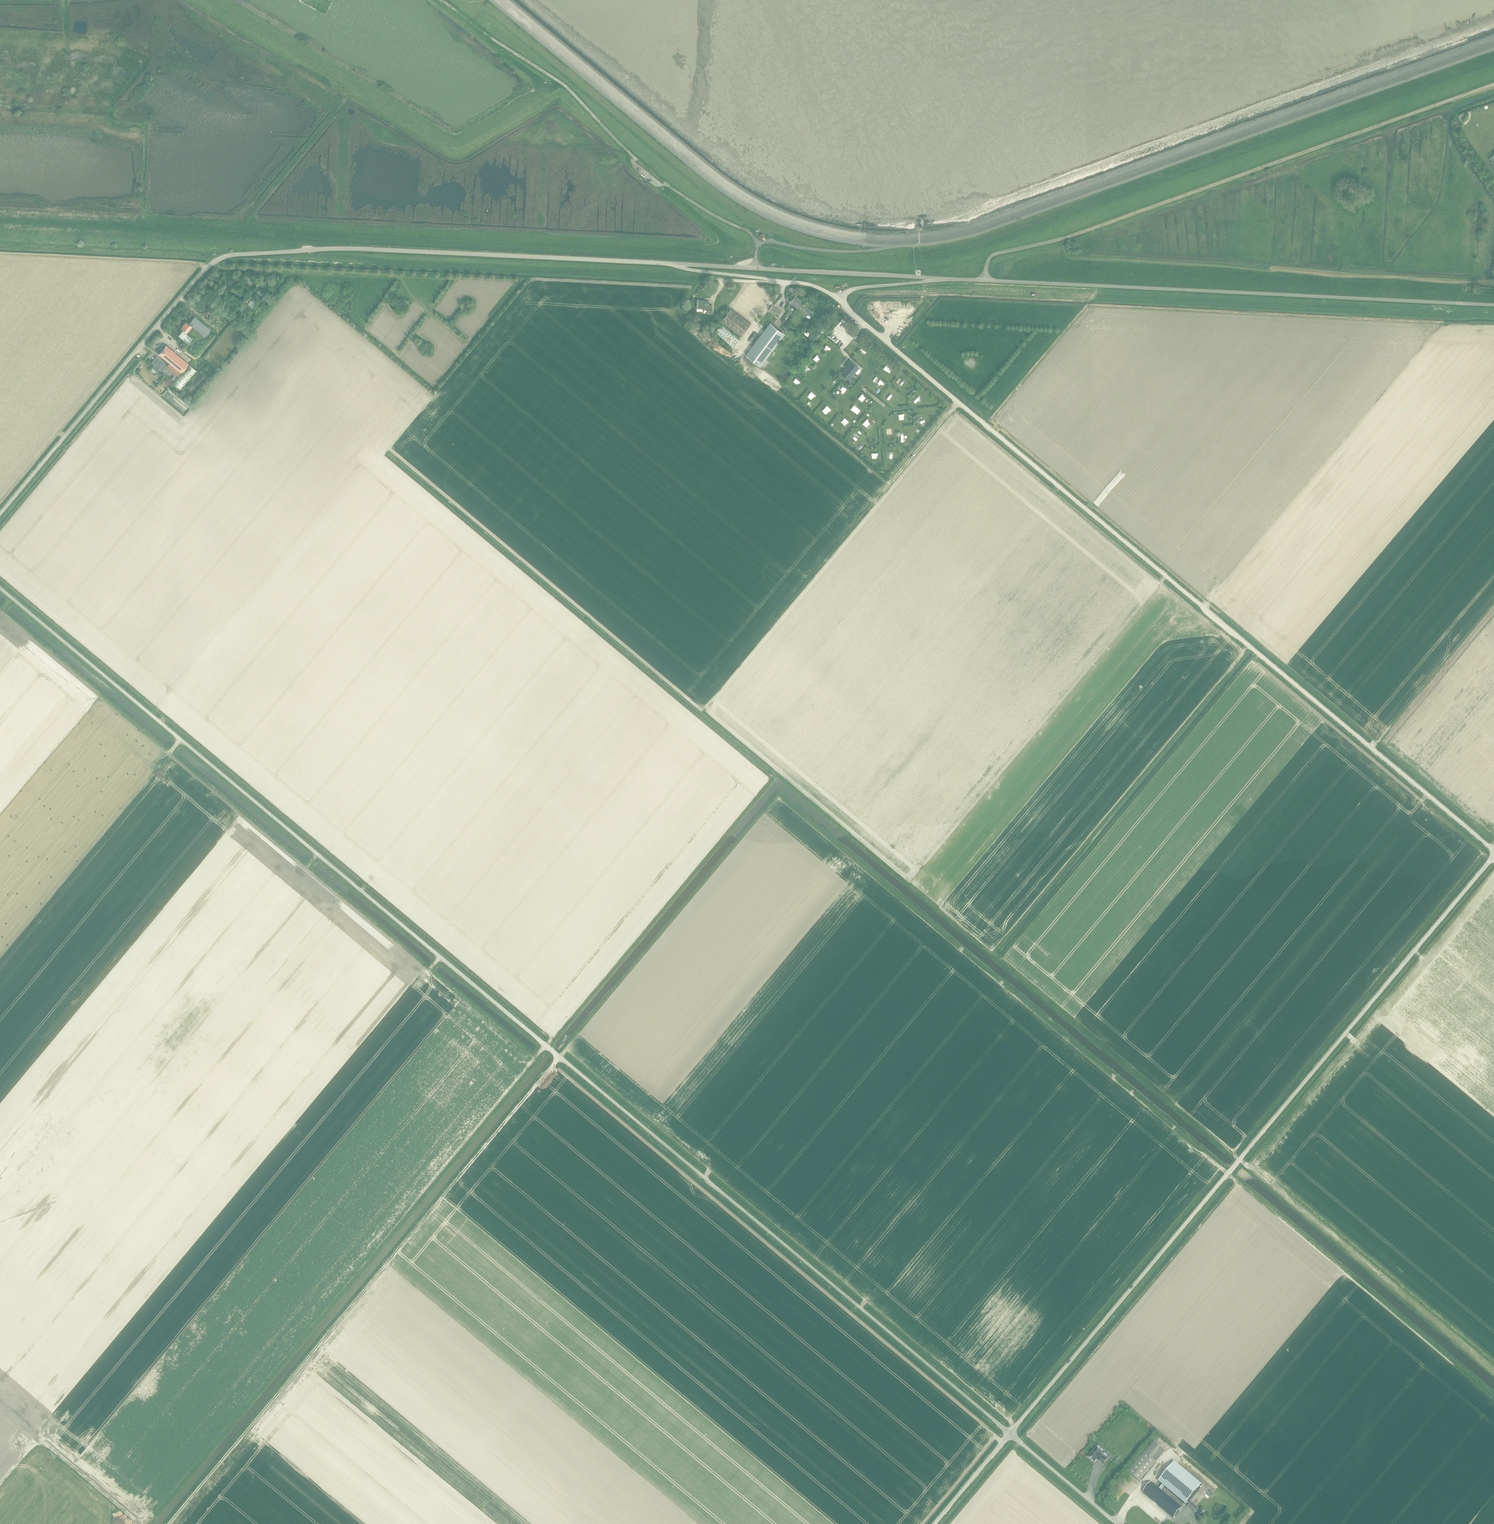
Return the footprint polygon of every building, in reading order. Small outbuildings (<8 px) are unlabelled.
[(1355,192),(1349,187),(1346,191),(1352,196),(1355,192)] [(797,308),(801,303),(802,302),(795,296),(792,294),(790,297),(792,299),(790,302),(797,308)] [(712,313),(712,305),(708,305),(708,301),(701,301),(701,300),(697,300),(696,311),(703,311),(703,309),(708,309),(708,313),(712,313)] [(809,319),(811,316),(813,313),(801,303),(797,308),(807,315),(806,316),(809,319)] [(776,304),(770,313),(774,317),(781,308),(776,304)] [(741,336),(751,324),(731,309),(721,321),(741,336)] [(185,321),(180,327),(186,332),(191,326),(192,327),(193,325),(190,323),(189,325),(185,321)] [(785,334),(770,323),(746,355),(760,366),(785,334)] [(714,331),(733,348),(740,340),(721,324),(714,331)] [(811,334),(808,339),(813,343),(817,339),(811,334)] [(158,354),(169,363),(180,372),(188,363),(165,345),(158,354)] [(165,364),(156,357),(152,362),(155,365),(152,368),(157,372),(160,369),(163,371),(165,368),(166,366),(164,365),(165,364)] [(849,380),(859,368),(851,362),(841,373),(849,380)] [(180,372),(169,363),(165,368),(174,375),(171,379),(173,381),(180,372)] [(177,386),(192,367),(188,364),(173,383),(177,386)] [(181,390),(197,371),(192,367),(177,386),(181,390)] [(200,373),(193,381),(197,385),(205,377),(200,373)] [(902,374),(897,379),(901,382),(905,378),(902,374)] [(170,378),(163,380),(164,384),(165,386),(172,384),(170,378)] [(808,392),(813,396),(817,392),(813,387),(808,392)] [(185,410),(190,404),(170,388),(166,393),(178,403),(180,400),(182,402),(179,405),(185,410)] [(823,406),(828,409),(832,405),(827,401),(823,406)] [(918,418),(925,423),(928,418),(921,413),(918,418)] [(845,414),(842,419),(847,422),(850,418),(845,414)] [(1165,1451),(1154,1441),(1128,1472),(1140,1482),(1165,1451)] [(1097,1460),(1103,1465),(1107,1459),(1101,1454),(1102,1453),(1096,1448),(1088,1457),(1094,1462),(1097,1460)] [(1143,1493),(1174,1519),(1183,1508),(1162,1490),(1165,1487),(1186,1504),(1202,1485),(1175,1462),(1159,1481),(1163,1485),(1160,1488),(1152,1482),(1143,1493)] [(1187,1507),(1194,1513),(1198,1508),(1191,1502),(1187,1507)] [(1201,1510),(1197,1515),(1198,1516),(1197,1517),(1198,1518),(1199,1517),(1200,1518),(1205,1513),(1204,1513),(1206,1511),(1203,1509),(1201,1510)]
